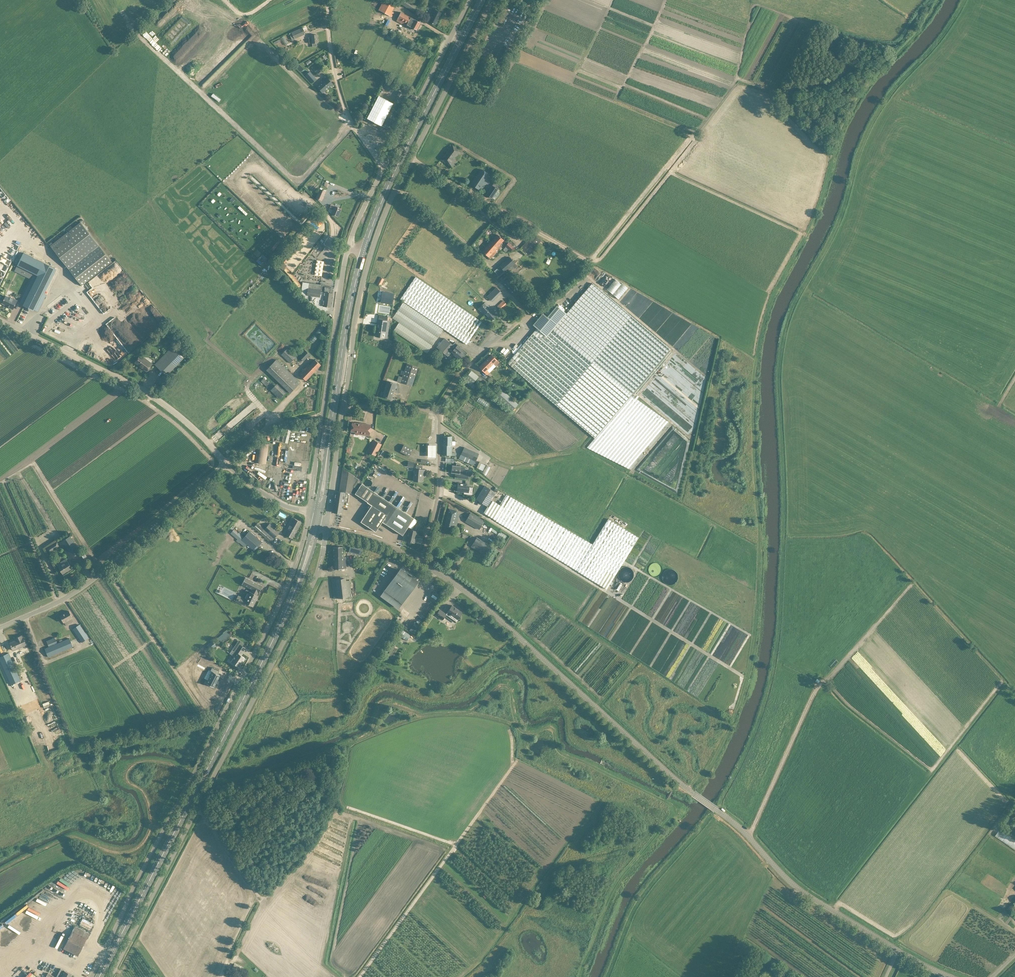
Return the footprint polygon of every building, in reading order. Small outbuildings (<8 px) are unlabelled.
[(386,0),(383,0),(378,10),(392,17),(394,12),(392,11),(396,5),(386,0)] [(398,2),(415,13),(419,7),(408,0),(399,0),(398,2)] [(427,20),(430,21),(429,22),(435,25),(441,13),(435,9),(431,17),(429,16),(427,20)] [(502,11),(499,21),(501,22),(501,24),(506,26),(510,13),(502,11)] [(398,18),(408,23),(411,25),(410,26),(411,26),(411,27),(417,30),(421,23),(415,19),(411,17),(401,12),(398,18)] [(289,33),(292,40),(294,39),(305,34),(302,27),(291,32),(289,33)] [(312,46),(317,46),(317,43),(318,42),(317,34),(311,35),(312,37),(308,37),(309,43),(312,43),(312,46)] [(510,50),(507,48),(503,45),(493,63),(497,65),(500,67),(510,50)] [(310,71),(305,75),(312,83),(316,79),(310,71)] [(324,81),(323,79),(316,85),(322,93),(333,83),(328,78),(324,81)] [(389,129),(400,107),(393,103),(382,126),(389,129)] [(463,153),(452,144),(441,160),(452,167),(463,153)] [(479,189),(482,185),(489,174),(482,169),(474,180),(471,184),(479,189)] [(492,198),(495,194),(498,189),(492,185),(486,194),(492,198)] [(326,191),(320,188),(315,198),(322,201),(326,191)] [(328,212),(332,214),(333,214),(338,216),(341,208),(336,207),(335,206),(335,207),(331,205),(330,208),(328,212)] [(112,262),(100,246),(81,222),(50,245),(69,270),(82,285),(112,262)] [(518,225),(512,233),(515,236),(518,233),(522,228),(518,225)] [(39,239),(44,244),(47,241),(38,231),(34,234),(38,240),(39,239)] [(499,249),(501,247),(499,245),(504,240),(497,234),(491,242),(489,240),(487,242),(489,243),(483,251),(489,257),(489,256),(491,258),(496,253),(499,249)] [(530,239),(520,250),(527,256),(541,240),(532,234),(529,238),(530,239)] [(506,247),(503,249),(506,252),(508,249),(510,250),(513,246),(508,242),(505,246),(506,247)] [(24,252),(17,265),(34,274),(22,298),(20,302),(24,304),(35,309),(38,311),(40,307),(46,295),(43,293),(55,268),(24,252)] [(280,256),(275,263),(283,270),(287,265),(280,260),(282,257),(280,256)] [(500,276),(505,272),(508,269),(511,272),(515,268),(512,265),(515,263),(509,257),(503,262),(500,266),(501,267),(496,271),(500,276)] [(501,277),(504,280),(505,281),(502,284),(512,295),(519,289),(505,274),(501,277)] [(400,299),(462,341),(467,344),(482,322),(480,321),(478,319),(416,277),(406,291),(400,299)] [(648,324),(657,312),(619,281),(615,287),(614,287),(609,293),(648,324)] [(303,282),(301,295),(305,295),(304,297),(326,315),(326,310),(328,310),(328,306),(331,307),(334,290),(334,287),(321,285),(322,285),(314,284),(309,283),(303,282)] [(507,363),(511,366),(595,438),(587,447),(628,468),(668,421),(636,399),(639,396),(633,391),(670,349),(592,283),(546,337),(536,328),(526,340),(521,346),(507,363)] [(492,301),(494,299),(500,293),(501,292),(496,287),(489,294),(487,296),(492,301)] [(581,293),(576,289),(569,297),(574,301),(581,293)] [(393,293),(382,291),(380,302),(392,304),(394,294),(394,293),(393,293)] [(13,309),(16,305),(18,301),(10,297),(10,298),(6,296),(4,299),(2,303),(9,307),(13,309)] [(497,306),(500,309),(506,303),(503,300),(497,306)] [(63,310),(69,306),(66,301),(59,305),(63,310)] [(399,322),(393,330),(426,353),(443,329),(403,302),(392,318),(399,322)] [(492,310),(485,302),(479,308),(484,315),(485,314),(491,320),(496,316),(491,310),(492,310)] [(566,313),(556,304),(547,316),(543,313),(533,324),(546,336),(566,313)] [(57,316),(61,311),(57,307),(52,311),(57,316)] [(378,324),(377,336),(387,337),(388,332),(389,321),(387,320),(383,320),(378,319),(378,324)] [(96,338),(101,334),(97,330),(93,333),(96,338)] [(464,354),(461,351),(463,349),(457,344),(456,346),(453,344),(452,345),(444,338),(437,347),(448,356),(451,352),(459,359),(464,354)] [(166,376),(170,372),(183,359),(178,353),(180,351),(178,349),(174,346),(159,361),(155,364),(166,376)] [(287,348),(281,354),(290,363),(294,358),(295,360),(297,358),(287,348)] [(304,361),(310,354),(305,350),(299,357),(304,361)] [(487,370),(491,366),(493,363),(496,366),(499,362),(491,354),(479,367),(487,374),(489,372),(487,370)] [(147,372),(150,368),(153,364),(140,355),(135,363),(141,367),(141,368),(147,372)] [(300,382),(297,379),(277,360),(267,370),(287,389),(290,393),(300,382)] [(321,365),(317,361),(315,360),(310,365),(309,364),(299,374),(302,377),(306,380),(321,365)] [(401,382),(412,386),(418,367),(407,363),(402,377),(401,382)] [(473,388),(475,386),(472,383),(476,378),(478,376),(471,370),(463,380),(467,383),(473,388)] [(263,382),(268,388),(271,384),(266,379),(263,382)] [(391,399),(396,384),(388,381),(383,396),(391,399)] [(286,392),(277,383),(271,390),(279,398),(286,392)] [(511,411),(518,404),(502,389),(495,396),(497,398),(511,411)] [(478,402),(488,409),(491,405),(481,398),(478,402)] [(369,436),(371,425),(360,423),(352,422),(351,431),(358,432),(358,434),(369,436)] [(452,437),(443,436),(443,445),(443,455),(456,455),(456,452),(452,452),(452,437)] [(373,439),(367,451),(375,456),(382,444),(373,439)] [(257,443),(255,462),(266,464),(269,444),(257,443)] [(400,451),(409,456),(413,449),(404,444),(400,451)] [(430,446),(431,458),(439,458),(438,446),(430,446)] [(650,468),(647,469),(664,480),(665,477),(666,479),(668,479),(668,473),(671,475),(675,473),(677,474),(681,469),(682,452),(680,446),(679,446),(678,447),(671,450),(669,453),(669,456),(670,459),(669,462),(666,461),(663,462),(662,459),(666,452),(666,450),(660,450),(655,458),(656,460),(654,463),(653,463),(648,465),(650,468)] [(474,465),(476,460),(479,454),(469,449),(464,447),(461,454),(459,458),(474,465)] [(481,463),(479,462),(476,467),(483,471),(485,465),(481,463)] [(336,491),(333,512),(342,513),(345,492),(352,493),(355,493),(368,502),(372,504),(361,521),(376,531),(382,521),(387,514),(393,505),(394,504),(362,483),(363,482),(354,475),(347,471),(343,468),(339,491),(336,491)] [(413,481),(417,481),(422,481),(423,476),(422,476),(422,473),(424,473),(425,469),(420,469),(415,468),(413,481)] [(460,478),(469,479),(472,471),(468,470),(466,471),(466,474),(461,473),(460,478)] [(468,484),(460,483),(459,491),(466,492),(466,494),(474,495),(475,487),(467,486),(468,484)] [(485,485),(476,499),(487,506),(484,512),(492,518),(607,589),(639,537),(608,519),(593,544),(506,494),(500,505),(491,499),(496,492),(485,485)] [(387,514),(382,521),(386,524),(403,535),(414,518),(410,515),(397,507),(393,505),(387,514)] [(445,526),(444,531),(451,533),(452,528),(453,528),(457,510),(449,508),(445,526)] [(484,520),(470,513),(465,521),(479,529),(484,520)] [(301,522),(292,517),(291,517),(294,518),(287,530),(285,529),(283,532),(293,538),(301,522)] [(274,538),(279,532),(270,523),(264,529),(263,528),(260,532),(271,542),(274,538)] [(417,531),(409,529),(406,540),(414,543),(416,537),(415,537),(417,531)] [(236,542),(239,538),(231,531),(228,534),(236,542)] [(250,531),(242,540),(254,551),(262,542),(250,531)] [(82,550),(80,551),(77,547),(70,536),(60,542),(67,554),(69,558),(78,553),(84,563),(89,560),(82,550)] [(484,555),(490,545),(476,537),(471,546),(484,555)] [(51,551),(59,546),(57,542),(46,548),(50,555),(53,553),(52,552),(51,552),(51,551)] [(363,545),(351,542),(349,552),(360,555),(363,545)] [(346,568),(346,563),(346,557),(343,557),(343,547),(333,547),(334,569),(346,568)] [(72,568),(70,564),(66,558),(57,564),(63,574),(72,568)] [(618,573),(618,574),(618,575),(618,577),(619,577),(619,578),(619,579),(620,579),(620,580),(621,580),(622,581),(623,581),(624,582),(626,582),(628,582),(629,582),(630,581),(630,580),(631,580),(632,579),(633,578),(633,577),(633,576),(634,575),(634,573),(634,572),(633,571),(633,570),(632,570),(632,569),(631,568),(630,568),(630,567),(629,567),(628,567),(628,566),(626,566),(624,566),(623,567),(622,567),(621,568),(620,568),(620,569),(619,569),(619,570),(619,571),(618,571),(618,573)] [(416,583),(399,571),(381,596),(398,609),(416,583)] [(237,601),(245,606),(246,603),(253,606),(258,595),(257,595),(258,592),(259,592),(262,586),(245,577),(242,584),(252,589),(251,592),(250,591),(246,599),(240,596),(241,597),(240,599),(239,598),(239,599),(239,600),(238,602),(237,601)] [(334,598),(339,598),(352,597),(351,580),(346,581),(346,578),(337,578),(332,579),(334,598)] [(452,605),(447,612),(448,612),(451,614),(450,616),(450,618),(455,621),(456,620),(457,619),(458,619),(462,612),(452,605)] [(446,614),(440,609),(436,615),(443,619),(446,614)] [(60,616),(63,620),(64,622),(66,625),(74,621),(72,618),(73,617),(69,611),(60,616)] [(82,642),(88,637),(80,624),(73,629),(82,642)] [(409,630),(417,634),(420,629),(414,626),(413,628),(411,626),(409,630)] [(226,630),(220,635),(223,639),(229,634),(226,630)] [(26,645),(25,642),(23,637),(22,635),(18,637),(19,639),(10,643),(11,645),(11,646),(12,646),(14,650),(26,645)] [(48,656),(73,646),(69,637),(69,635),(62,638),(63,640),(58,642),(57,640),(54,642),(55,643),(45,648),(48,656)] [(52,643),(50,637),(42,641),(44,646),(52,643)] [(234,657),(242,661),(245,658),(241,655),(246,648),(242,645),(240,644),(236,649),(234,648),(231,653),(233,654),(233,655),(235,656),(234,657)] [(0,657),(0,659),(12,684),(21,680),(8,653),(0,657)] [(205,654),(202,657),(208,662),(211,659),(205,654)] [(239,666),(242,661),(234,657),(231,661),(235,664),(239,666)] [(213,678),(204,688),(210,693),(219,683),(217,681),(219,679),(213,674),(211,676),(213,678)] [(1001,830),(997,837),(1014,847),(1014,838),(1001,830)] [(0,929),(0,937),(8,932),(5,926),(0,929)] [(90,933),(85,931),(75,926),(64,948),(78,955),(90,933)] [(72,974),(61,968),(56,976),(48,973),(46,976),(71,976),(72,974)]
